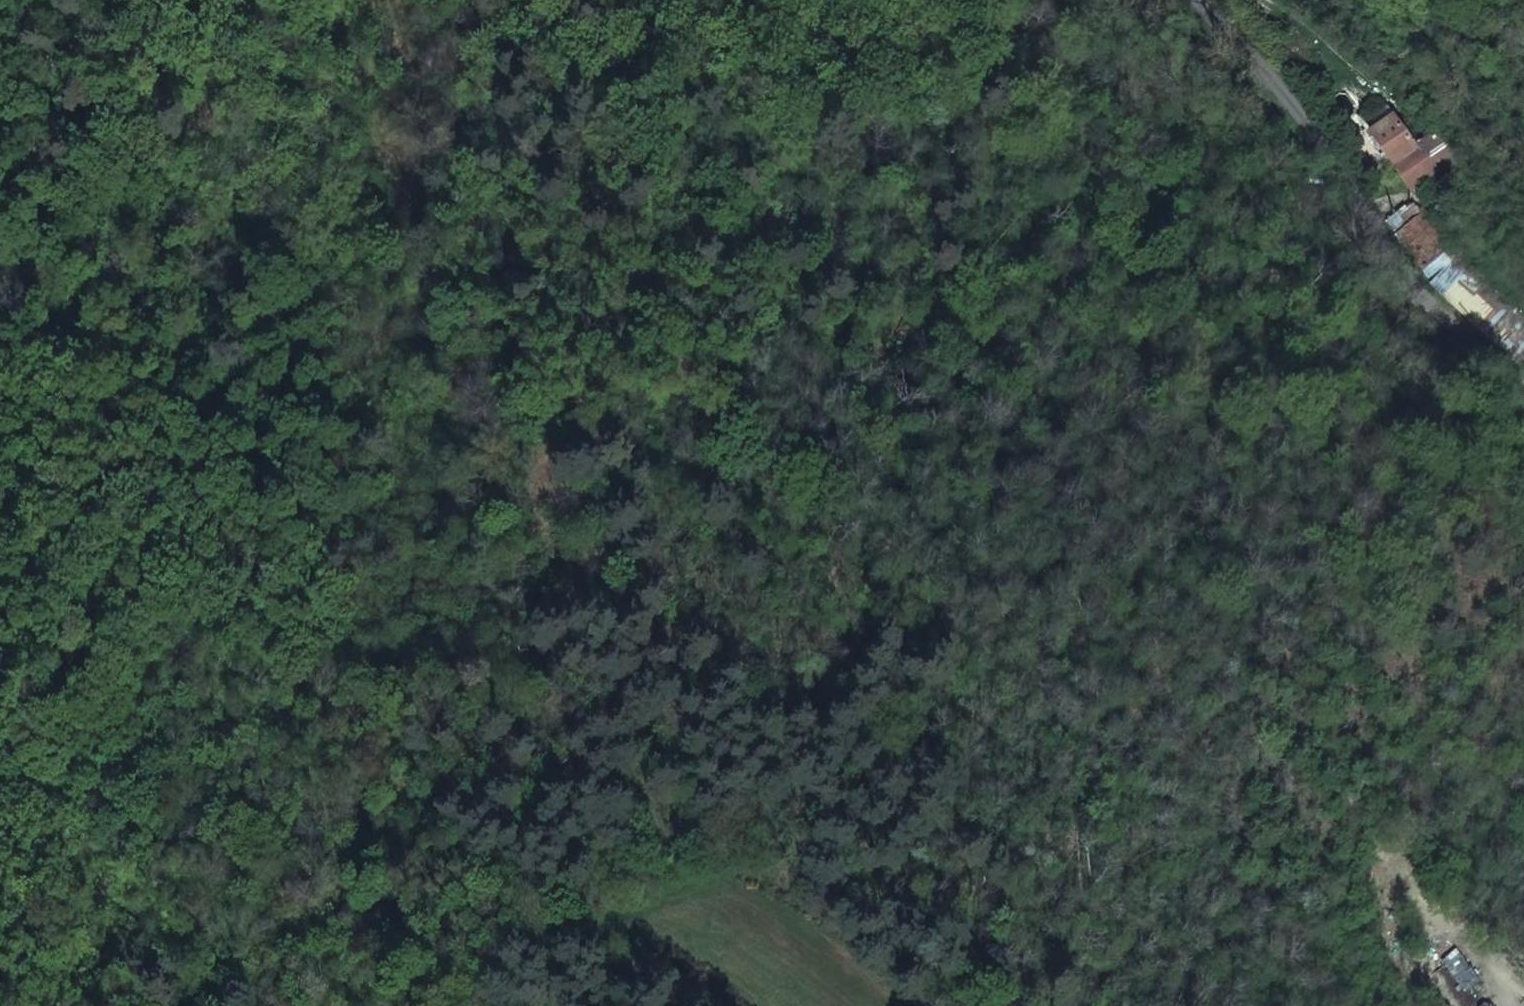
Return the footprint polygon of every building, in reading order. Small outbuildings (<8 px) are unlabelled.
[(1467,155),(1449,130),(1418,151),(1397,120),(1371,139),(1411,195),(1467,155)] [(1418,202),(1388,224),(1423,274),(1453,253),(1418,202)]
